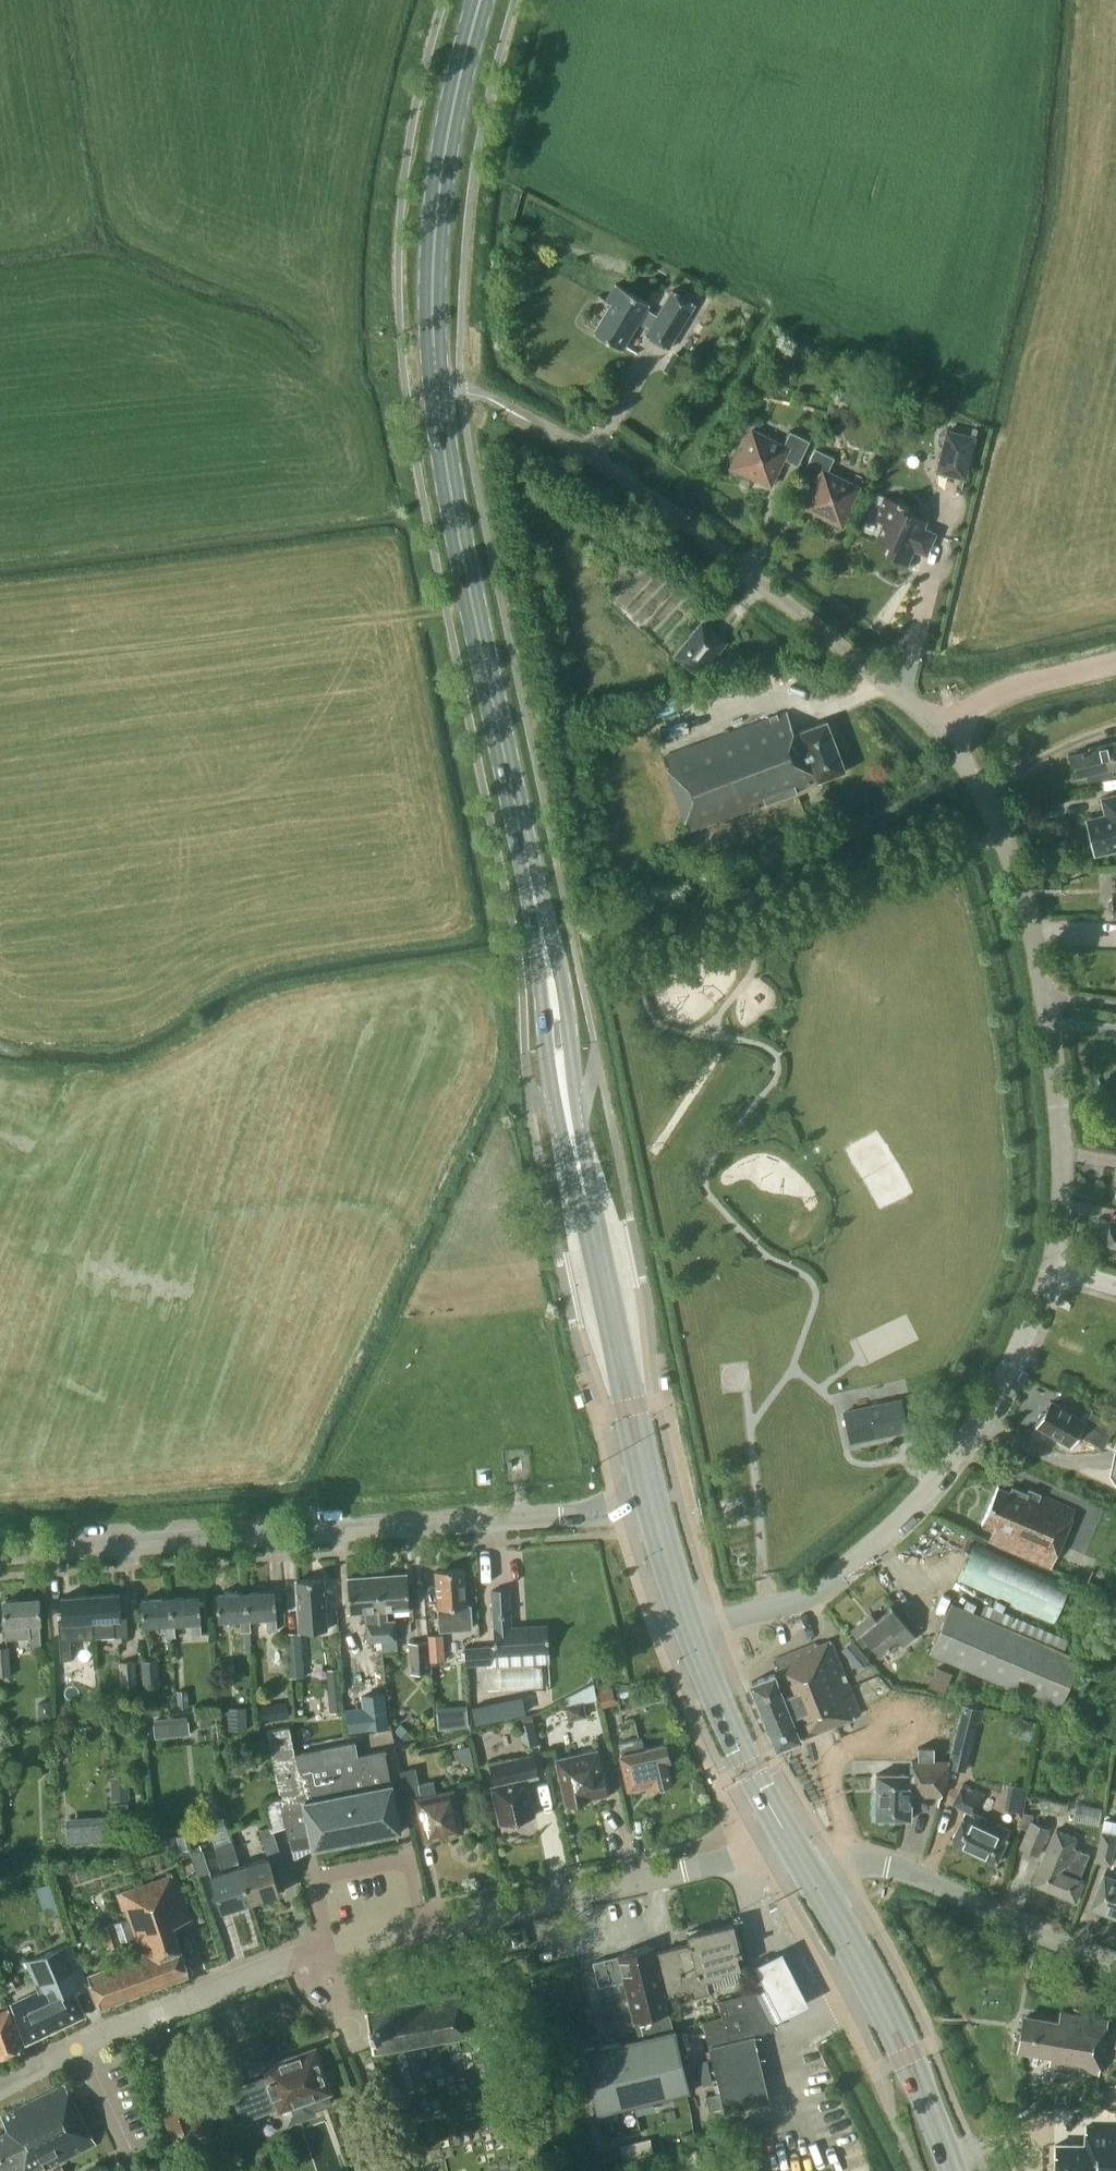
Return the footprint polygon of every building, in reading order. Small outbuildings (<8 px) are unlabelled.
[(649,303),(615,283),(605,301),(610,304),(593,332),(621,349),(638,321),(649,327),(645,335),(668,349),(694,304),(671,290),(656,315),(646,309),(649,303)] [(783,445),(751,430),(741,450),(739,449),(730,468),(748,477),(750,474),(770,485),(783,459),(797,465),(809,441),(789,431),(783,445)] [(974,437),(946,430),(936,471),(964,478),(974,437)] [(834,458),(814,448),(802,473),(816,480),(803,506),(824,516),(823,518),(842,528),(851,509),(849,508),(859,487),(827,471),(834,458)] [(909,508),(885,497),(875,519),(883,523),(876,538),(891,545),(886,554),(906,563),(913,548),(925,554),(934,534),(922,528),(925,520),(907,512),(909,508)] [(724,642),(701,624),(676,656),(699,674),(724,642)] [(792,737),(785,712),(663,755),(689,831),(797,792),(796,788),(815,780),(816,781),(845,771),(826,721),(795,734),(796,735),(792,737)] [(1088,748),(1089,750),(1070,754),(1076,776),(1085,773),(1087,781),(1115,774),(1115,741),(1088,748)] [(1101,798),(1105,815),(1086,820),(1095,854),(1115,849),(1115,794),(1101,798)] [(1110,1220),(1105,1248),(1115,1250),(1115,1221),(1110,1220)] [(900,1400),(844,1412),(850,1441),(907,1429),(900,1400)] [(1083,1420),(1051,1401),(1044,1412),(1040,1413),(1037,1418),(1039,1422),(1036,1426),(1070,1445),(1077,1433),(1089,1441),(1101,1448),(1114,1425),(1090,1412),(1084,1421),(1083,1420)] [(1027,1493),(1012,1487),(1009,1492),(997,1487),(981,1521),(994,1527),(988,1540),(1051,1567),(1075,1509),(1028,1490),(1027,1493)] [(1054,1619),(1070,1588),(992,1548),(976,1580),(1054,1619)] [(463,1568),(435,1570),(437,1608),(438,1608),(440,1629),(472,1627),(471,1603),(466,1603),(463,1568)] [(377,1575),(381,1639),(395,1638),(394,1620),(386,1621),(385,1610),(409,1608),(406,1573),(377,1575)] [(381,1639),(377,1575),(347,1577),(349,1612),(373,1611),(374,1622),(366,1622),(367,1640),(381,1639)] [(324,1596),(323,1578),(295,1580),(297,1614),(310,1613),(311,1631),(325,1630),(324,1612),(325,1612),(325,1606),(328,1606),(327,1595),(324,1596)] [(510,1627),(508,1588),(492,1589),(494,1628),(493,1628),(494,1654),(548,1651),(547,1625),(510,1627)] [(247,1618),(249,1618),(266,1617),(267,1630),(276,1629),(275,1616),(276,1616),(274,1591),(245,1592),(247,1618)] [(247,1618),(245,1592),(216,1594),(218,1620),(239,1619),(240,1632),(250,1631),(249,1618),(247,1618)] [(90,1595),(89,1595),(91,1620),(94,1620),(95,1637),(115,1636),(126,1635),(125,1617),(121,1618),(119,1593),(90,1595)] [(62,1622),(57,1622),(59,1640),(60,1659),(71,1658),(70,1639),(92,1637),(91,1620),(89,1595),(60,1597),(62,1622)] [(171,1624),(174,1623),(190,1622),(191,1635),(200,1634),(200,1621),(199,1596),(169,1598),(171,1624)] [(171,1624),(169,1598),(140,1600),(142,1625),(164,1624),(165,1637),(174,1636),(174,1623),(171,1624)] [(40,1622),(38,1599),(2,1601),(5,1639),(29,1637),(30,1645),(40,1644),(39,1622),(40,1622)] [(985,1603),(980,1615),(951,1603),(929,1652),(1059,1707),(1080,1658),(1064,1651),(1069,1639),(985,1603)] [(915,1635),(891,1607),(871,1624),(866,1618),(850,1630),(863,1646),(868,1642),(879,1655),(897,1639),(902,1645),(915,1635)] [(348,1630),(350,1672),(365,1671),(363,1629),(348,1630)] [(303,1676),(301,1632),(285,1633),(288,1677),(303,1676)] [(445,1661),(442,1633),(427,1635),(429,1662),(445,1661)] [(860,1714),(831,1640),(816,1645),(815,1643),(772,1660),(778,1673),(774,1674),(774,1673),(751,1682),(751,1681),(749,1682),(750,1684),(775,1746),(774,1746),(775,1748),(777,1747),(800,1738),(799,1736),(802,1735),(803,1736),(860,1714)] [(869,1660),(852,1640),(842,1649),(859,1669),(869,1660)] [(429,1672),(427,1641),(408,1642),(409,1673),(429,1672)] [(465,1665),(481,1664),(490,1663),(489,1645),(463,1647),(465,1665)] [(0,1647),(0,1676),(10,1675),(9,1657),(9,1647),(0,1647)] [(141,1660),(142,1686),(158,1685),(157,1659),(141,1660)] [(136,1687),(135,1661),(118,1662),(120,1688),(136,1687)] [(952,1674),(935,1667),(928,1687),(944,1693),(952,1674)] [(595,1684),(564,1700),(565,1705),(564,1705),(567,1720),(586,1717),(583,1703),(598,1700),(595,1684)] [(616,1704),(612,1686),(598,1689),(602,1707),(616,1704)] [(344,1712),(342,1689),(341,1690),(334,1690),(328,1691),(327,1691),(329,1714),(344,1712)] [(189,1707),(188,1690),(176,1691),(177,1708),(189,1707)] [(482,1718),(533,1712),(531,1696),(480,1702),(482,1718)] [(50,1702),(38,1702),(39,1715),(50,1715),(50,1702)] [(286,1702),(260,1705),(262,1719),(288,1716),(286,1702)] [(153,1719),(154,1737),(190,1734),(189,1716),(153,1719)] [(978,1722),(961,1717),(948,1766),(965,1770),(978,1722)] [(404,1739),(410,1732),(400,1723),(394,1731),(404,1739)] [(270,1749),(293,1745),(289,1726),(266,1731),(270,1749)] [(644,1749),(641,1737),(618,1743),(620,1754),(619,1754),(627,1789),(649,1784),(650,1785),(652,1784),(657,1787),(665,1785),(668,1780),(671,1780),(666,1760),(668,1760),(664,1744),(644,1749)] [(384,1750),(357,1755),(355,1742),(294,1754),(293,1745),(270,1749),(288,1839),(289,1839),(291,1850),(311,1846),(311,1848),(401,1831),(384,1750)] [(472,1762),(469,1746),(454,1749),(455,1756),(465,1763),(472,1762)] [(933,1759),(933,1747),(917,1747),(917,1759),(933,1759)] [(597,1749),(555,1758),(566,1805),(588,1800),(588,1798),(608,1793),(602,1768),(601,1769),(597,1749)] [(538,1777),(533,1754),(489,1764),(493,1786),(491,1786),(499,1823),(533,1815),(525,1780),(538,1777)] [(247,1771),(243,1758),(224,1763),(228,1776),(247,1771)] [(941,1795),(948,1760),(911,1761),(911,1774),(876,1774),(875,1818),(911,1818),(911,1795),(941,1795)] [(418,1784),(415,1767),(399,1771),(405,1796),(420,1793),(421,1799),(417,1799),(426,1838),(460,1830),(451,1792),(436,1795),(433,1781),(418,1784)] [(1011,1804),(1027,1807),(1032,1783),(1016,1780),(1011,1804)] [(1011,1830),(988,1819),(973,1812),(983,1792),(961,1782),(952,1802),(965,1809),(950,1842),(972,1853),(994,1864),(1011,1830)] [(1081,1801),(1080,1818),(1106,1821),(1108,1804),(1081,1801)] [(71,1814),(72,1839),(113,1838),(112,1812),(71,1814)] [(1049,1828),(1033,1822),(1034,1814),(1023,1812),(1020,1828),(1026,1829),(1019,1848),(1039,1855),(1049,1828)] [(239,1866),(250,1901),(278,1893),(270,1865),(282,1862),(271,1825),(259,1829),(267,1857),(239,1866)] [(1032,1883),(1054,1892),(1075,1901),(1084,1880),(1079,1878),(1089,1853),(1072,1846),(1075,1837),(1055,1828),(1032,1883)] [(1101,1831),(1095,1861),(1111,1864),(1115,1841),(1115,1834),(1101,1831)] [(250,1901),(239,1866),(232,1842),(214,1847),(217,1857),(222,1856),(226,1870),(210,1875),(221,1910),(250,1901)] [(208,1871),(201,1848),(189,1852),(197,1875),(208,1871)] [(182,1874),(194,1869),(191,1862),(179,1866),(182,1874)] [(190,1920),(173,1873),(116,1893),(139,1957),(87,1976),(99,2008),(188,1975),(172,1925),(190,1920)] [(1103,1874),(1090,1907),(1115,1918),(1115,1879),(1103,1874)] [(59,1880),(45,1883),(50,1914),(65,1911),(59,1880)] [(121,1943),(115,1922),(99,1927),(106,1947),(121,1943)] [(599,2046),(581,2050),(596,2114),(653,2100),(689,2091),(674,2028),(672,2028),(668,2012),(670,2011),(666,1996),(690,1991),(691,1996),(709,1992),(708,1989),(740,1982),(736,1967),(739,1967),(736,1952),(741,1951),(740,1948),(741,1948),(736,1926),(733,1927),(732,1923),(703,1930),(702,1927),(688,1931),(689,1933),(687,1934),(689,1943),(655,1951),(654,1945),(617,1954),(617,1955),(604,1959),(606,1967),(608,1975),(610,1984),(623,1980),(633,2020),(634,2020),(638,2037),(599,2046)] [(86,1984),(70,1943),(26,1961),(39,1991),(10,2004),(25,2043),(84,2014),(73,1990),(86,1984)] [(780,1947),(752,1962),(779,2014),(808,1999),(780,1947)] [(467,2031),(460,1992),(365,2009),(372,2048),(467,2031)] [(760,2031),(751,1992),(718,2001),(722,2016),(702,2021),(720,2092),(705,2095),(708,2110),(723,2106),(724,2111),(769,2100),(755,2042),(756,2042),(753,2033),(760,2031)] [(23,2048),(8,2009),(0,2012),(0,2057),(23,2048)] [(1023,2015),(1017,2050),(1050,2056),(1048,2065),(1098,2074),(1107,2019),(1059,2011),(1058,2021),(1023,2015)] [(268,2075),(231,2089),(242,2119),(275,2107),(273,2100),(277,2099),(279,2106),(280,2107),(282,2107),(286,2117),(295,2114),(296,2119),(314,2113),(308,2097),(328,2090),(326,2086),(328,2075),(322,2074),(313,2050),(265,2067),(268,2075)] [(64,2084),(0,2117),(7,2130),(0,2133),(0,2170),(8,2170),(22,2164),(25,2170),(27,2170),(41,2164),(43,2169),(95,2143),(64,2084)] [(185,2088),(156,2098),(175,2151),(204,2140),(194,2112),(185,2088)] [(1085,2126),(1085,2145),(1055,2144),(1054,2170),(1115,2170),(1115,2127),(1085,2126)] [(650,2139),(636,2142),(640,2160),(654,2157),(650,2139)]
